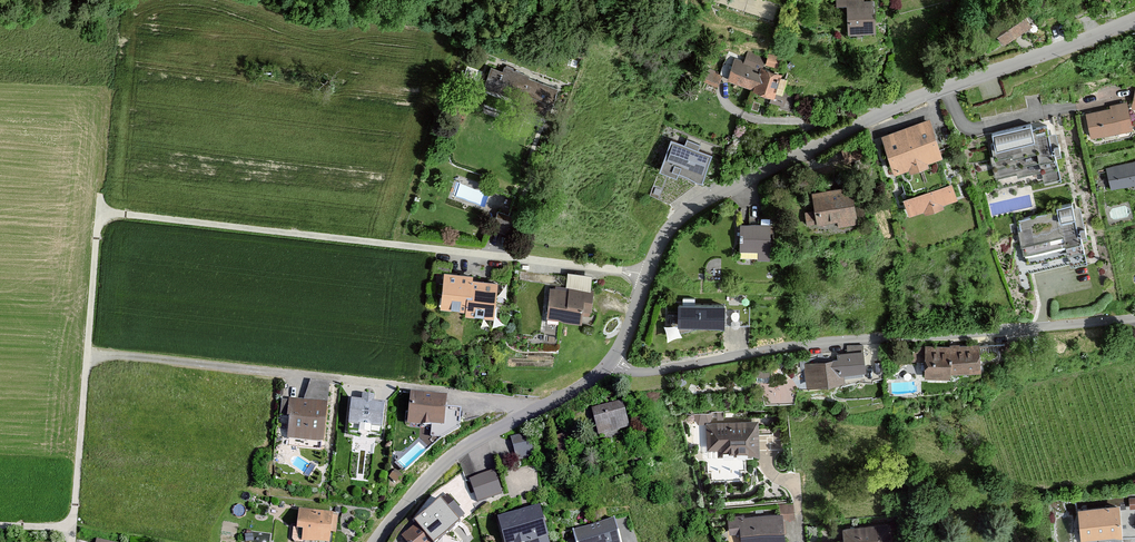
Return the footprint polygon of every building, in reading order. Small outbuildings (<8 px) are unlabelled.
[(836,7),(847,7),(848,36),(876,35),(875,1),(864,2),(864,0),(836,0),(836,7)] [(1021,11),(992,30),(1003,47),(1032,27),(1021,11)] [(984,30),(973,37),(979,47),(990,39),(984,30)] [(727,82),(753,91),(762,68),(763,69),(767,58),(748,51),(746,57),(728,51),(721,73),(707,68),(702,82),(718,88),(722,77),(728,79),(727,82)] [(781,57),(768,54),(765,66),(778,69),(781,57)] [(544,88),(488,66),(475,99),(530,122),(544,88)] [(762,68),(753,91),(753,93),(771,100),(770,103),(783,108),(788,95),(783,93),(787,81),(781,79),(782,76),(763,69),(762,68)] [(1110,109),(1086,114),(1091,140),(1133,131),(1127,103),(1110,106),(1110,109)] [(930,120),(905,129),(920,172),(929,169),(928,165),(943,160),(930,120)] [(1043,123),(978,141),(991,192),(1058,176),(1043,123)] [(920,172),(905,129),(881,137),(894,177),(909,172),(910,175),(920,172)] [(954,130),(940,135),(943,144),(957,140),(954,130)] [(685,146),(671,141),(657,176),(649,197),(670,204),(680,177),(702,185),(713,156),(699,151),(701,146),(687,140),(685,146)] [(1106,168),(1111,191),(1134,186),(1134,162),(1106,168)] [(927,193),(934,213),(944,210),(943,206),(958,201),(952,185),(927,193)] [(858,225),(852,188),(812,194),(815,211),(805,213),(807,226),(817,225),(817,227),(838,223),(838,228),(858,225)] [(925,216),(934,213),(927,193),(903,202),(909,218),(924,213),(925,216)] [(1071,212),(1007,226),(1016,277),(1082,263),(1071,212)] [(773,262),(773,226),(740,226),(740,259),(758,259),(758,261),(773,262)] [(452,264),(433,262),(432,272),(451,274),(452,264)] [(511,270),(493,268),(491,278),(510,280),(511,270)] [(473,277),(444,274),(440,311),(466,313),(467,300),(471,300),(473,282),(473,277)] [(555,289),(550,288),(547,322),(582,325),(583,316),(590,317),(590,313),(592,313),(594,291),(591,291),(592,276),(568,274),(566,288),(555,286),(555,289)] [(498,284),(473,282),(471,300),(467,300),(466,313),(465,317),(494,320),(498,284)] [(683,305),(678,305),(678,327),(725,328),(725,306),(695,305),(695,298),(683,298),(683,305)] [(981,343),(981,352),(1003,353),(1003,344),(981,343)] [(860,377),(858,353),(858,347),(841,348),(842,355),(829,356),(829,363),(801,364),(802,387),(837,384),(837,379),(860,377)] [(972,376),(972,348),(918,348),(918,384),(943,384),(943,376),(972,376)] [(324,440),(330,381),(310,379),(304,398),(289,397),(289,399),(282,398),(280,414),(289,415),(287,437),(289,437),(289,445),(321,448),(322,440),(324,440)] [(447,393),(410,390),(407,422),(432,425),(430,436),(442,437),(460,425),(462,406),(446,405),(447,393)] [(362,398),(351,397),(348,429),(359,430),(364,436),(370,432),(381,433),(384,400),(375,399),(375,393),(363,392),(362,398)] [(623,398),(591,407),(599,434),(630,426),(623,398)] [(754,455),(753,421),(700,423),(701,451),(713,451),(713,457),(754,455)] [(531,431),(511,436),(517,460),(537,455),(531,431)] [(566,432),(554,436),(559,453),(570,450),(566,432)] [(395,468),(389,476),(396,482),(403,475),(395,468)] [(495,469),(469,477),(478,502),(503,493),(495,469)] [(402,537),(406,541),(436,541),(461,521),(460,520),(465,516),(447,495),(442,499),(441,498),(414,521),(417,524),(402,537)] [(498,516),(505,541),(550,541),(548,537),(549,536),(541,505),(498,516)] [(1071,511),(1074,541),(1081,541),(1118,539),(1115,508),(1071,511)] [(292,511),(287,541),(324,541),(328,517),(292,511)] [(724,517),(725,536),(733,536),(733,541),(777,541),(775,514),(724,517)] [(573,530),(576,541),(621,541),(615,519),(573,530)] [(838,529),(839,541),(886,541),(884,526),(838,529)]
